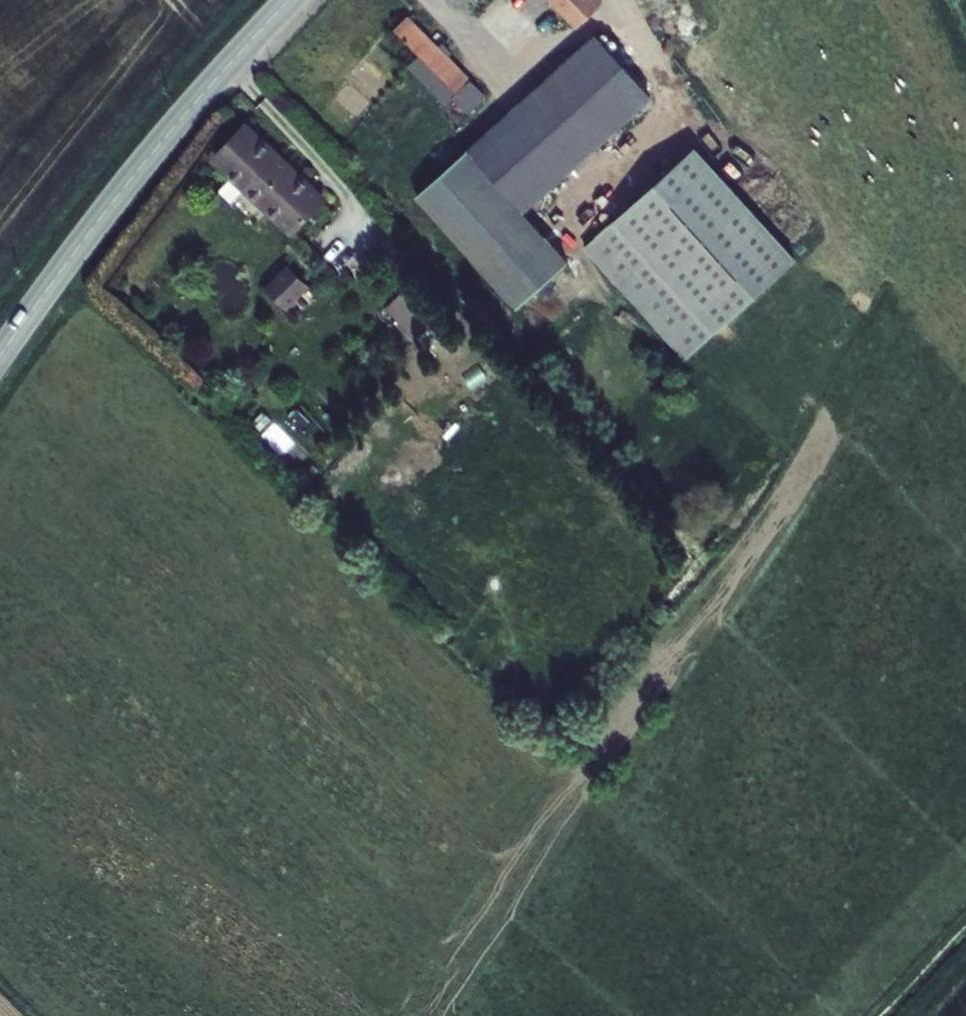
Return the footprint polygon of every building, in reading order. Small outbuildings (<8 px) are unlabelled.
[(576,27),(603,1),(602,0),(550,0),(576,27)] [(421,55),(458,92),(472,79),(408,14),(394,27),(421,55)] [(596,31),(416,195),(519,308),(570,260),(526,211),(653,96),(596,31)] [(458,92),(421,55),(409,66),(446,104),(453,97),(458,92)] [(458,92),(453,97),(469,114),(487,96),(472,79),(458,92)] [(328,195),(247,120),(210,158),(231,178),(243,189),(292,235),(328,195)] [(798,257),(696,146),(585,248),(687,359),(798,257)] [(243,189),(231,178),(219,190),(231,203),(243,189)] [(311,286),(288,263),(264,287),(288,310),(311,286)] [(437,315),(408,286),(385,307),(416,337),(437,315)]
